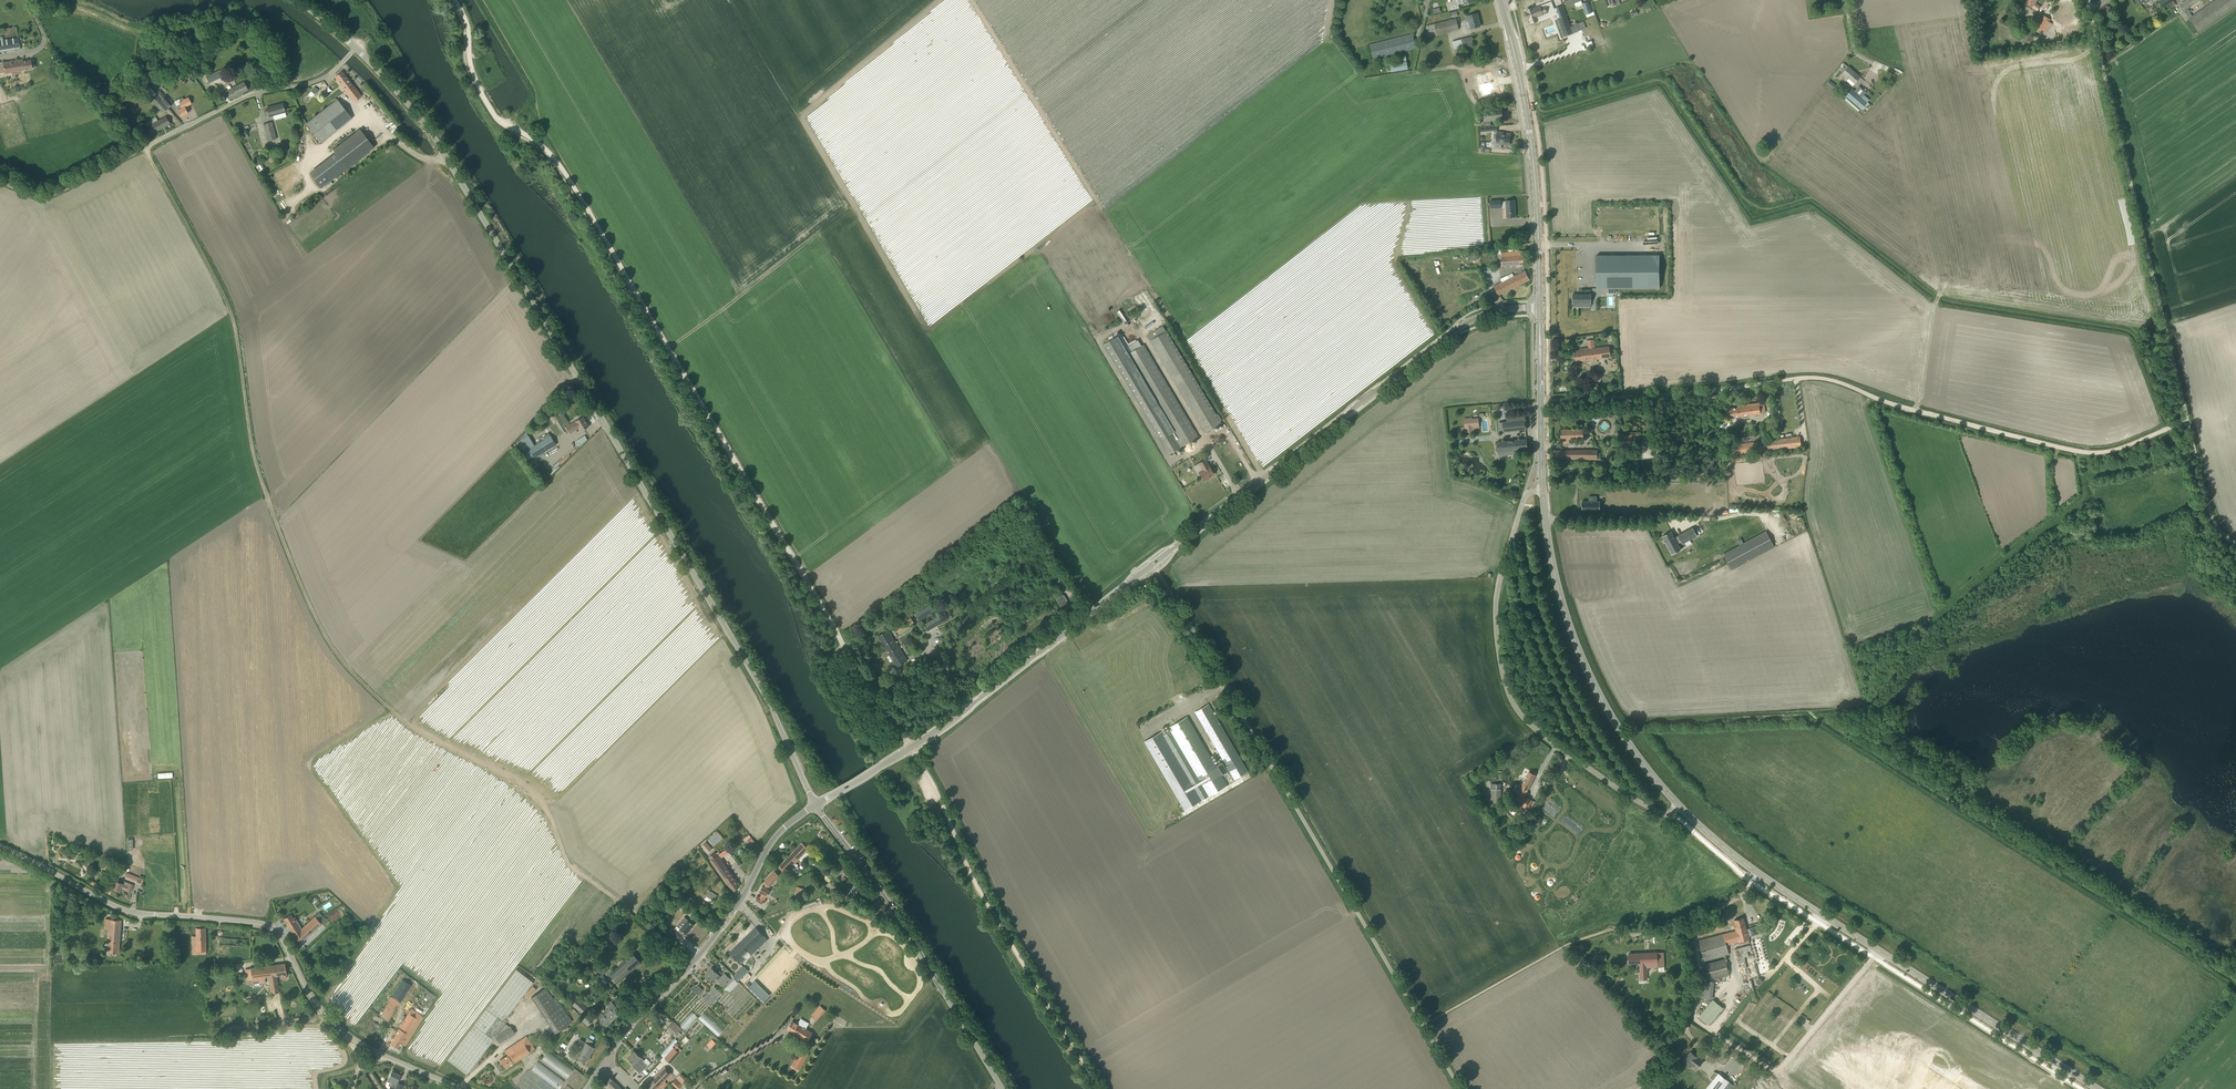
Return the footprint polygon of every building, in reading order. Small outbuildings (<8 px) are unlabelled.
[(1458,1),(1447,3),(1449,10),(1460,8),(1459,4),(1464,3),(1465,3),(1465,5),(1469,4),(1468,2),(1474,1),(1474,0),(1457,0),(1458,1)] [(2037,10),(2040,6),(2035,3),(2037,0),(2027,0),(2025,2),(2023,6),(2025,8),(2028,4),(2037,10)] [(2158,1),(2162,8),(2172,2),(2171,0),(2160,0),(2158,1)] [(1582,4),(1586,14),(1592,12),(1588,2),(1582,4)] [(1556,13),(1557,18),(1561,29),(1563,36),(1572,33),(1570,27),(1563,5),(1554,9),(1553,7),(1547,9),(1549,16),(1556,13)] [(1527,11),(1526,12),(1527,14),(1526,15),(1527,15),(1527,16),(1527,17),(1528,19),(1530,19),(1531,22),(1533,22),(1536,21),(1536,20),(1537,20),(1536,16),(1547,12),(1546,10),(1545,6),(1540,8),(1540,6),(1533,8),(1531,8),(1530,8),(1530,9),(1529,9),(1529,8),(1529,9),(1527,10),(1527,11)] [(1467,16),(1468,21),(1466,21),(1468,29),(1472,28),(1481,26),(1477,13),(1467,16)] [(2052,24),(2049,21),(2050,19),(2044,15),(2041,19),(2036,26),(2037,27),(2041,30),(2042,30),(2043,30),(2046,33),(2052,24)] [(1457,19),(1426,26),(1429,37),(1459,29),(1457,19)] [(1374,58),(1416,48),(1413,34),(1370,44),(1374,58)] [(1472,36),(1461,39),(1463,47),(1473,44),(1472,36)] [(21,48),(19,37),(0,40),(0,52),(21,48)] [(0,63),(0,73),(0,74),(5,73),(32,69),(31,60),(23,61),(22,59),(3,63),(3,62),(0,63)] [(1406,63),(1404,63),(1391,65),(1392,71),(1408,68),(1407,62),(1406,63)] [(1848,77),(1855,83),(1860,77),(1848,66),(1840,76),(1845,81),(1848,77)] [(361,96),(342,71),(335,77),(354,102),(361,96)] [(209,83),(218,79),(217,79),(214,72),(206,76),(209,83)] [(175,74),(162,82),(163,84),(176,77),(175,74)] [(1483,86),(1480,87),(1481,92),(1482,92),(1483,97),(1491,95),(1490,92),(1494,91),(1493,85),(1490,86),(1488,77),(1481,78),(1483,86)] [(1829,80),(1826,83),(1833,89),(1836,85),(1829,80)] [(248,90),(244,82),(225,91),(229,99),(248,90)] [(311,91),(308,94),(311,96),(313,96),(315,94),(315,95),(319,90),(314,86),(311,91)] [(168,108),(157,94),(152,89),(146,94),(163,113),(168,108)] [(1862,98),(1854,91),(1852,89),(1846,95),(1862,109),(1867,102),(1869,100),(1864,95),(1862,98)] [(159,90),(156,93),(169,107),(172,104),(159,90)] [(179,102),(180,104),(177,106),(179,109),(178,110),(181,116),(188,113),(185,107),(192,104),(188,97),(184,99),(183,97),(179,99),(180,101),(179,102)] [(321,142),(351,118),(337,100),(335,98),(333,99),(335,101),(306,123),(321,142)] [(267,107),(269,116),(285,112),(283,103),(267,107)] [(1478,126),(1480,126),(1494,125),(1493,120),(1503,119),(1502,108),(1484,109),(1484,113),(1477,114),(1478,126)] [(156,117),(144,123),(151,134),(170,123),(166,117),(158,121),(156,117)] [(272,122),(263,124),(264,129),(268,141),(276,139),(272,122)] [(360,129),(333,149),(337,154),(310,174),(321,188),(374,147),(360,129)] [(1493,132),(1493,139),(1492,139),(1491,147),(1501,148),(1502,143),(1510,144),(1511,133),(1497,132),(1495,132),(1493,132)] [(1515,200),(1506,200),(1506,201),(1506,208),(1507,217),(1516,216),(1515,200)] [(1523,251),(1501,252),(1502,266),(1524,264),(1523,251)] [(1597,255),(1597,288),(1660,288),(1659,255),(1597,255)] [(1494,286),(1496,290),(1498,295),(1530,279),(1526,271),(1494,286)] [(1579,303),(1579,306),(1591,306),(1591,303),(1591,294),(1573,294),(1573,303),(1573,306),(1573,303),(1579,303)] [(1220,421),(1217,416),(1163,326),(1147,335),(1205,433),(1221,423),(1221,422),(1220,421)] [(1169,455),(1180,448),(1115,337),(1103,344),(1169,455)] [(1589,349),(1587,349),(1574,351),(1576,361),(1611,356),(1609,346),(1595,348),(1594,339),(1588,340),(1589,349)] [(1182,447),(1198,437),(1143,344),(1126,354),(1182,447)] [(1183,398),(1166,367),(1161,370),(1179,402),(1182,400),(1182,399),(1183,398)] [(1743,409),(1744,415),(1765,413),(1764,402),(1744,405),(1745,408),(1743,409)] [(1745,408),(1744,405),(1737,406),(1737,407),(1730,408),(1731,417),(1744,415),(1743,409),(1745,408)] [(559,416),(564,424),(569,421),(564,413),(559,416)] [(583,416),(566,427),(570,433),(579,428),(581,431),(589,426),(583,416)] [(1507,421),(1503,422),(1504,432),(1526,429),(1525,416),(1506,418),(1507,421)] [(1465,428),(1479,426),(1479,418),(1472,418),(1464,418),(1465,428)] [(1583,439),(1583,429),(1561,429),(1561,443),(1569,443),(1569,439),(1583,439)] [(556,445),(549,433),(543,436),(545,439),(523,453),(528,462),(556,445)] [(1629,434),(1618,435),(1619,445),(1631,444),(1630,442),(1641,441),(1640,433),(1629,435),(1629,434)] [(523,453),(535,445),(529,435),(521,440),(517,443),(523,453)] [(1800,435),(1735,444),(1736,455),(1801,447),(1800,435)] [(1515,450),(1528,449),(1527,439),(1497,442),(1498,452),(1508,451),(1509,455),(1515,454),(1515,450)] [(518,456),(522,454),(515,444),(512,446),(518,456)] [(1556,459),(1571,458),(1571,459),(1597,459),(1597,450),(1555,450),(1556,459)] [(1202,461),(1200,462),(1199,463),(1203,470),(1199,472),(1204,481),(1209,478),(1208,477),(1211,476),(1214,474),(1209,466),(1205,459),(1202,461)] [(1626,468),(1628,471),(1631,475),(1637,470),(1634,466),(1632,464),(1626,468)] [(1582,501),(1582,510),(1600,510),(1600,501),(1597,501),(1589,501),(1582,501)] [(1675,538),(1674,537),(1671,531),(1662,536),(1672,554),(1673,553),(1678,551),(1681,549),(1678,544),(1681,542),(1682,544),(1685,542),(1690,540),(1697,536),(1693,527),(1678,535),(1678,536),(1675,538)] [(1732,569),(1775,546),(1766,530),(1743,542),(1741,537),(1737,540),(1739,544),(1723,553),(1732,569)] [(1071,607),(1062,593),(1055,598),(1064,612),(1071,607)] [(945,603),(940,606),(946,614),(950,612),(945,603)] [(931,604),(915,613),(919,620),(935,611),(931,604)] [(924,624),(926,629),(928,631),(943,621),(939,615),(924,624)] [(898,631),(906,626),(907,627),(914,623),(911,617),(895,627),(898,631)] [(890,632),(888,629),(878,635),(885,648),(894,643),(888,634),(890,632)] [(905,662),(894,643),(885,648),(890,656),(889,657),(891,660),(892,660),(897,667),(905,662)] [(1235,779),(1248,772),(1208,704),(1195,712),(1224,761),(1216,766),(1187,716),(1170,726),(1171,729),(1163,734),(1162,731),(1144,741),(1184,810),(1202,800),(1184,769),(1192,765),(1209,795),(1227,784),(1222,775),(1230,771),(1235,779)] [(1529,771),(1514,801),(1525,807),(1529,799),(1524,796),(1535,775),(1529,771)] [(1501,783),(1491,783),(1491,799),(1501,799),(1501,783)] [(752,838),(747,842),(750,846),(755,842),(752,838)] [(705,846),(708,844),(706,842),(701,846),(706,851),(708,853),(710,851),(705,846)] [(785,873),(805,853),(808,849),(802,843),(779,867),(785,873)] [(707,856),(732,891),(740,886),(715,851),(707,856)] [(764,881),(766,883),(769,886),(780,876),(775,871),(764,881)] [(128,872),(126,878),(136,882),(138,876),(128,872)] [(847,886),(850,884),(844,876),(841,879),(843,881),(847,886)] [(121,888),(126,890),(126,891),(130,892),(133,884),(129,883),(125,881),(124,884),(123,884),(123,883),(116,881),(112,889),(120,891),(121,888)] [(769,886),(766,883),(764,886),(763,886),(759,892),(762,894),(760,897),(757,895),(755,899),(762,904),(770,890),(768,889),(769,886)] [(797,887),(795,893),(804,896),(806,889),(797,887)] [(709,891),(707,896),(714,900),(717,895),(709,891)] [(332,905),(329,900),(322,905),(325,910),(332,905)] [(293,918),(291,914),(283,918),(294,935),(294,936),(301,943),(322,923),(315,916),(302,928),(295,917),(293,918)] [(1766,927),(1772,930),(1778,919),(1772,916),(1766,927)] [(678,931),(676,930),(673,933),(679,939),(685,932),(686,933),(694,924),(688,919),(684,917),(677,926),(680,929),(678,931)] [(1727,945),(1729,944),(1749,939),(1748,936),(1751,935),(1751,936),(1759,934),(1757,926),(1749,928),(1747,929),(1744,917),(1734,920),(1736,927),(1735,927),(1736,930),(1724,933),(1727,945)] [(106,919),(105,924),(105,929),(109,929),(107,952),(118,953),(121,920),(110,919),(106,919)] [(196,928),(196,936),(192,936),(193,954),(206,954),(205,927),(196,928)] [(730,952),(740,963),(748,956),(749,957),(767,939),(756,927),(730,952)] [(1699,940),(1705,961),(1729,954),(1727,945),(1724,933),(1699,940)] [(1754,956),(1753,954),(1754,954),(1753,954),(1752,951),(1753,951),(1753,950),(1752,950),(1751,944),(1734,949),(1738,963),(1745,961),(1750,978),(1759,975),(1758,975),(1750,977),(1749,972),(1757,970),(1756,966),(1757,966),(1757,965),(1756,965),(1755,962),(1756,962),(1755,962),(1755,960),(1754,956)] [(1648,979),(1647,967),(1664,967),(1664,952),(1629,954),(1629,964),(1639,963),(1640,979),(1648,979)] [(587,959),(602,975),(607,971),(591,954),(587,959)] [(633,954),(611,974),(618,982),(641,962),(633,954)] [(1726,959),(1711,962),(1705,964),(1709,980),(1730,974),(1726,959)] [(277,975),(277,976),(287,974),(285,963),(245,969),(246,974),(273,971),(275,971),(275,976),(277,975)] [(744,966),(735,975),(739,980),(748,971),(744,966)] [(721,977),(717,973),(711,967),(705,974),(711,980),(714,977),(718,980),(724,986),(731,979),(725,973),(721,977)] [(516,969),(486,1009),(502,1021),(506,1016),(507,1016),(533,982),(516,969)] [(247,983),(253,982),(253,984),(266,982),(265,977),(269,977),(271,993),(279,992),(277,976),(277,975),(275,976),(275,971),(273,971),(246,974),(247,983)] [(734,978),(726,988),(731,992),(739,982),(734,978)] [(393,995),(400,1000),(402,1001),(411,985),(409,984),(402,980),(402,979),(392,995),(393,995)] [(1702,998),(1707,999),(1712,999),(1714,981),(1704,980),(1702,998)] [(748,983),(745,985),(763,1002),(765,1000),(748,983)] [(526,995),(528,997),(536,989),(533,986),(526,995)] [(710,1006),(722,993),(714,986),(702,998),(710,1006)] [(552,999),(545,988),(531,997),(554,1033),(568,1024),(572,1021),(556,997),(552,999)] [(575,1007),(576,1006),(582,1012),(587,1007),(578,999),(577,1000),(574,997),(568,1003),(570,1005),(569,1006),(572,1009),(574,1006),(575,1007)] [(1713,999),(1699,1016),(1709,1024),(1723,1007),(1713,999)] [(397,1006),(390,1001),(381,1016),(388,1021),(397,1006)] [(603,1014),(599,1018),(607,1026),(621,1011),(613,1003),(610,1007),(611,1008),(604,1016),(603,1014)] [(820,1005),(811,1015),(816,1020),(825,1010),(820,1005)] [(411,1008),(390,1043),(398,1048),(401,1043),(405,1046),(424,1016),(411,1008)] [(505,1024),(502,1021),(486,1009),(447,1059),(467,1074),(495,1036),(500,1043),(515,1033),(510,1025),(509,1026),(505,1024)] [(680,1025),(685,1030),(697,1016),(692,1011),(680,1025)] [(698,1019),(718,1037),(724,1030),(704,1012),(698,1019)] [(516,1017),(520,1021),(525,1017),(521,1013),(516,1017)] [(668,1027),(675,1034),(681,1028),(674,1021),(668,1027)] [(808,1041),(813,1033),(792,1021),(787,1029),(808,1041)] [(505,1050),(507,1055),(500,1060),(506,1068),(535,1049),(526,1036),(505,1050)] [(584,1046),(577,1057),(585,1062),(594,1048),(581,1039),(578,1043),(584,1046)] [(712,1039),(706,1044),(711,1048),(716,1043),(712,1039)] [(674,1048),(665,1058),(670,1063),(680,1053),(674,1048)] [(800,1049),(791,1064),(800,1069),(809,1054),(800,1049)] [(541,1060),(566,1078),(573,1069),(548,1051),(541,1060)] [(628,1058),(634,1063),(632,1066),(640,1073),(642,1071),(644,1069),(648,1065),(643,1061),(644,1060),(635,1051),(628,1058)] [(1689,1067),(1695,1067),(1697,1068),(1703,1061),(1698,1057),(1699,1057),(1691,1051),(1685,1059),(1688,1061),(1686,1065),(1689,1067)] [(558,1088),(565,1081),(538,1061),(531,1070),(558,1088)] [(672,1074),(665,1067),(654,1078),(655,1079),(653,1081),(652,1080),(645,1087),(647,1088),(657,1088),(660,1086),(662,1088),(667,1083),(664,1080),(665,1079),(666,1080),(672,1074)] [(389,1088),(402,1088),(403,1085),(398,1083),(397,1082),(400,1075),(392,1071),(387,1081),(386,1083),(386,1084),(386,1085),(386,1086),(387,1087),(389,1088)] [(1730,1081),(1719,1073),(1707,1088),(1724,1088),(1730,1081)] [(605,1083),(605,1085),(606,1085),(607,1085),(608,1084),(612,1088),(622,1088),(612,1079),(613,1079),(611,1077),(610,1078),(610,1077),(605,1082),(606,1082),(605,1083)] [(676,1078),(671,1083),(677,1088),(678,1088),(685,1081),(682,1078),(679,1080),(676,1078)]
